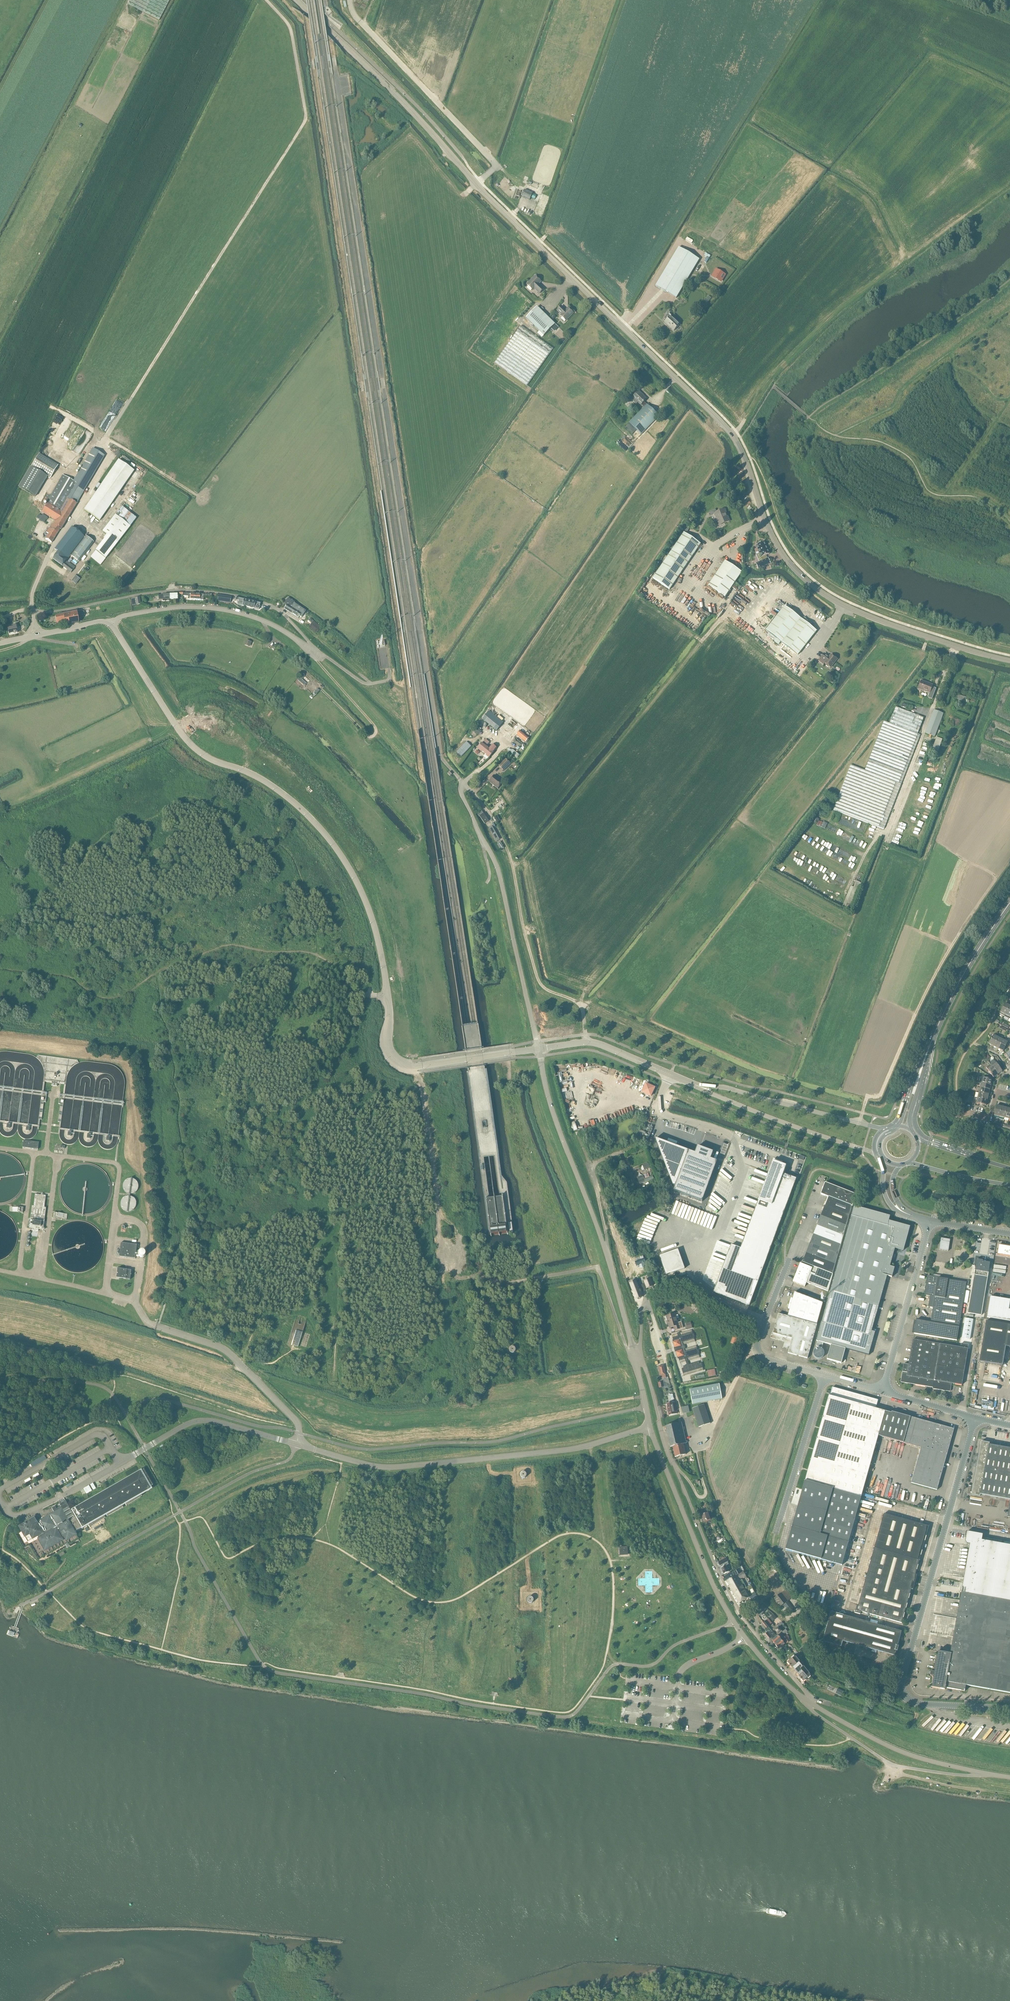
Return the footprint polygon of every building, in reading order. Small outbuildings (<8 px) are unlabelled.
[(128,4),(159,21),(170,0),(130,0),(128,4)] [(533,194),(524,190),(522,196),(530,200),(533,194)] [(658,283),(656,286),(666,292),(669,287),(679,293),(676,298),(695,268),(699,260),(679,247),(663,274),(658,283)] [(716,270),(712,276),(721,282),(725,275),(716,270)] [(539,285),(541,282),(536,277),(527,285),(533,291),(534,290),(535,289),(536,290),(540,294),(544,289),(541,286),(540,286),(539,285)] [(545,336),(550,330),(552,332),(553,331),(555,332),(559,327),(548,318),(538,307),(527,319),(544,336),(545,336)] [(562,307),(558,311),(562,315),(561,316),(567,321),(574,314),(569,308),(566,311),(565,310),(562,307)] [(664,319),(666,321),(664,322),(674,331),(679,325),(671,317),(671,316),(669,313),(664,319)] [(537,338),(521,326),(495,363),(527,386),(553,349),(537,338)] [(644,407),(625,428),(632,434),(636,430),(639,432),(641,435),(642,434),(644,432),(659,416),(644,402),(646,399),(642,395),(641,395),(642,394),(638,391),(630,399),(636,405),(638,403),(641,405),(644,407)] [(77,504),(77,503),(105,456),(92,449),(77,476),(78,477),(76,480),(78,481),(77,483),(63,474),(47,502),(61,510),(60,511),(47,503),(42,512),(55,520),(47,533),(49,534),(46,539),(52,543),(60,529),(61,529),(77,504)] [(50,479),(58,465),(39,454),(31,467),(47,477),(50,479)] [(100,521),(134,471),(118,460),(84,510),(100,521)] [(47,477),(31,467),(19,487),(35,497),(47,477)] [(717,513),(715,509),(709,512),(710,516),(714,514),(719,526),(729,521),(724,509),(717,513)] [(39,514),(37,518),(44,523),(48,517),(43,514),(41,516),(39,514)] [(101,555),(106,558),(130,526),(116,515),(103,532),(107,535),(104,539),(105,540),(96,551),(101,555)] [(85,536),(72,527),(54,550),(58,552),(53,559),(71,572),(75,567),(66,561),(70,555),(79,562),(93,543),(85,536),(85,537),(85,536)] [(684,533),(667,558),(653,578),(670,590),(700,545),(684,533)] [(765,545),(764,542),(763,543),(756,546),(760,553),(762,558),(762,557),(763,561),(759,562),(759,563),(761,568),(770,563),(768,558),(767,559),(766,556),(769,554),(767,550),(766,547),(765,545)] [(101,555),(96,551),(91,557),(96,561),(101,555)] [(742,572),(725,561),(708,586),(725,597),(742,572)] [(132,606),(141,604),(139,597),(131,599),(132,606)] [(258,610),(260,604),(236,597),(235,599),(238,600),(238,601),(237,604),(258,610)] [(286,605),(284,609),(291,613),(294,609),(291,607),(293,604),(295,602),(287,598),(284,603),(286,605)] [(306,611),(294,603),(293,604),(291,607),(294,609),(291,613),(298,618),(299,616),(301,617),(306,611)] [(785,606),(766,630),(782,642),(790,649),(796,641),(804,647),(817,631),(785,606)] [(79,622),(78,618),(77,612),(76,612),(63,614),(63,615),(55,617),(56,623),(64,622),(65,622),(65,623),(65,625),(78,622),(79,622)] [(321,628),(313,621),(308,626),(316,633),(321,628)] [(8,628),(9,634),(18,633),(16,625),(12,625),(13,627),(11,628),(8,628)] [(824,654),(821,658),(825,662),(825,663),(826,664),(826,666),(828,667),(829,667),(830,668),(837,659),(831,655),(829,657),(824,654)] [(297,680),(304,686),(306,684),(302,679),(305,676),(302,674),(297,680)] [(920,683),(918,689),(930,693),(928,698),(932,699),(936,688),(932,687),(933,685),(927,683),(921,681),(920,683)] [(956,692),(954,698),(965,701),(965,702),(969,703),(969,701),(975,703),(976,700),(970,698),(970,699),(966,698),(967,696),(956,692)] [(884,829),(887,820),(920,735),(917,734),(924,718),(905,711),(896,707),(890,723),(884,721),(865,770),(851,765),(837,801),(833,810),(872,824),(884,829)] [(934,710),(925,733),(934,737),(943,714),(934,710)] [(482,719),(496,731),(503,723),(489,711),(482,719)] [(529,738),(520,730),(516,735),(526,743),(529,738)] [(938,751),(942,740),(937,737),(933,749),(938,751)] [(489,749),(486,746),(489,742),(486,739),(478,749),(489,758),(497,748),(492,745),(489,749)] [(506,759),(499,766),(504,771),(511,764),(506,759)] [(510,766),(514,770),(518,767),(514,762),(510,766)] [(489,782),(498,788),(503,782),(494,775),(489,782)] [(480,816),(485,824),(489,821),(482,811),(477,814),(479,817),(480,816)] [(499,840),(492,826),(489,828),(497,841),(499,840)] [(1005,1003),(1000,1014),(1004,1016),(1009,1006),(1005,1003)] [(485,1067),(479,1025),(475,1026),(466,1027),(462,1028),(468,1069),(466,1070),(489,1235),(491,1235),(486,1198),(490,1198),(485,1162),(484,1160),(485,1160),(494,1159),(495,1159),(500,1196),(503,1196),(506,1220),(512,1219),(508,1183),(502,1176),(487,1067),(485,1067)] [(994,1046),(998,1037),(993,1035),(989,1044),(994,1046)] [(998,1049),(1003,1040),(998,1037),(994,1046),(998,1049)] [(1003,1040),(998,1049),(1003,1051),(1008,1042),(1003,1040)] [(995,1061),(991,1064),(991,1065),(998,1074),(1002,1071),(995,1061)] [(991,1065),(987,1068),(993,1078),(998,1074),(991,1065)] [(979,1082),(981,1083),(991,1085),(992,1080),(980,1077),(979,1082)] [(646,1084),(642,1092),(651,1096),(655,1088),(646,1084)] [(655,1138),(655,1139),(673,1185),(675,1186),(674,1189),(673,1191),(702,1201),(717,1161),(711,1159),(713,1152),(698,1146),(695,1153),(688,1151),(655,1138)] [(24,1141),(23,1148),(38,1150),(39,1142),(24,1141)] [(731,1245),(716,1285),(726,1288),(723,1296),(749,1306),(755,1289),(767,1259),(796,1179),(783,1174),(786,1166),(782,1164),(773,1161),(740,1249),(731,1245)] [(645,1179),(644,1176),(636,1179),(638,1185),(654,1180),(653,1176),(645,1179)] [(828,1197),(852,1206),(855,1195),(825,1183),(823,1187),(822,1188),(822,1189),(823,1189),(821,1194),(828,1197)] [(34,1206),(32,1206),(29,1228),(32,1229),(32,1230),(38,1231),(39,1230),(43,1230),(46,1208),(44,1207),(46,1196),(35,1194),(34,1206)] [(491,1235),(491,1236),(508,1234),(508,1233),(513,1232),(512,1219),(506,1220),(503,1196),(500,1196),(499,1196),(491,1197),(490,1198),(486,1198),(491,1235)] [(828,1197),(825,1206),(849,1215),(852,1206),(828,1197)] [(818,1341),(816,1346),(822,1348),(823,1342),(831,1345),(827,1359),(841,1363),(845,1349),(865,1354),(869,1355),(871,1346),(868,1345),(872,1331),(886,1280),(880,1279),(881,1274),(887,1276),(892,1277),(894,1268),(890,1266),(895,1248),(901,1250),(903,1251),(905,1246),(910,1227),(889,1221),(890,1216),(854,1206),(854,1208),(851,1216),(816,1341),(818,1341)] [(821,1215),(846,1225),(849,1215),(825,1206),(821,1215)] [(846,1225),(821,1215),(817,1225),(843,1235),(846,1225)] [(843,1235),(817,1225),(814,1234),(841,1244),(843,1235)] [(841,1244),(814,1234),(810,1243),(838,1254),(841,1244)] [(941,1238),(939,1250),(948,1251),(950,1240),(941,1238)] [(121,1243),(119,1257),(135,1259),(137,1245),(121,1243)] [(838,1254),(810,1243),(806,1253),(835,1264),(838,1254)] [(999,1245),(997,1254),(1009,1257),(1009,1247),(999,1245)] [(803,1262),(813,1266),(832,1274),(835,1264),(806,1253),(803,1262)] [(644,1259),(635,1262),(636,1266),(641,1264),(643,1268),(647,1266),(644,1259)] [(983,1260),(977,1259),(968,1313),(981,1315),(990,1263),(983,1261),(983,1260)] [(813,1266),(812,1268),(800,1263),(793,1282),(805,1287),(806,1283),(828,1291),(833,1274),(832,1274),(813,1266)] [(117,1268),(116,1278),(125,1279),(130,1280),(131,1270),(127,1270),(117,1268)] [(938,1278),(927,1276),(924,1295),(935,1297),(930,1322),(959,1327),(966,1283),(938,1278)] [(653,1286),(650,1279),(644,1281),(647,1288),(653,1286)] [(641,1297),(643,1297),(640,1289),(639,1289),(636,1281),(630,1284),(633,1291),(632,1292),(635,1300),(637,1299),(638,1299),(638,1298),(640,1298),(641,1298),(641,1297)] [(772,1332),(770,1338),(791,1343),(788,1353),(807,1358),(808,1357),(817,1325),(817,1324),(823,1303),(794,1292),(793,1299),(791,1298),(787,1310),(789,1310),(788,1316),(778,1314),(773,1333),(772,1332)] [(987,1317),(1009,1321),(1009,1300),(990,1297),(987,1317)] [(675,1314),(666,1316),(667,1321),(668,1323),(670,1328),(674,1326),(675,1330),(683,1328),(681,1322),(677,1323),(675,1314)] [(291,1334),(288,1344),(298,1347),(302,1335),(303,1332),(305,1325),(306,1322),(302,1321),(301,1325),(298,1324),(299,1321),(299,1320),(296,1319),(292,1331),(291,1334)] [(959,1327),(930,1322),(916,1320),(914,1334),(957,1341),(959,1327)] [(986,1321),(979,1362),(1002,1365),(1005,1346),(1009,1347),(1009,1325),(986,1321)] [(678,1336),(672,1338),(673,1341),(674,1348),(676,1351),(677,1358),(678,1357),(679,1361),(685,1359),(686,1362),(688,1361),(687,1359),(699,1355),(699,1353),(698,1350),(697,1348),(685,1351),(685,1349),(686,1349),(685,1345),(684,1345),(683,1345),(683,1343),(694,1339),(694,1337),(694,1334),(693,1334),(692,1332),(680,1335),(680,1333),(679,1333),(677,1334),(678,1336)] [(904,1364),(901,1379),(906,1380),(905,1383),(911,1384),(933,1387),(933,1388),(933,1389),(949,1391),(950,1391),(952,1383),(962,1385),(963,1380),(968,1349),(968,1345),(961,1344),(961,1347),(940,1344),(913,1339),(909,1365),(904,1364)] [(683,1368),(682,1369),(684,1376),(703,1370),(703,1368),(701,1363),(700,1363),(699,1363),(699,1362),(683,1366),(684,1368),(683,1368)] [(715,1369),(707,1371),(709,1377),(716,1376),(715,1369)] [(722,1399),(719,1384),(690,1390),(692,1404),(722,1399)] [(798,1506),(792,1529),(786,1550),(842,1565),(878,1436),(885,1411),(876,1409),(878,1400),(832,1387),(830,1396),(829,1396),(805,1480),(798,1506)] [(675,1402),(667,1404),(669,1415),(677,1414),(675,1402)] [(704,1404),(693,1408),(699,1427),(710,1423),(704,1404)] [(893,1414),(885,1411),(878,1436),(921,1448),(911,1483),(937,1490),(954,1429),(894,1412),(893,1414)] [(670,1447),(671,1447),(672,1447),(675,1457),(686,1455),(683,1444),(686,1443),(681,1422),(665,1426),(670,1447)] [(972,1493),(972,1495),(980,1496),(980,1495),(1009,1500),(1009,1449),(989,1445),(989,1443),(981,1442),(972,1493)] [(30,1463),(33,1467),(46,1459),(44,1455),(30,1463)] [(19,1527),(21,1531),(27,1542),(28,1542),(33,1539),(37,1536),(39,1539),(38,1539),(45,1550),(62,1540),(62,1539),(64,1538),(66,1541),(76,1535),(74,1532),(81,1528),(82,1528),(86,1526),(88,1525),(102,1517),(104,1516),(105,1515),(106,1515),(107,1514),(122,1505),(125,1504),(141,1494),(151,1489),(150,1487),(150,1486),(141,1471),(131,1476),(97,1495),(71,1511),(64,1498),(57,1501),(60,1507),(56,1509),(55,1506),(52,1508),(53,1508),(55,1511),(55,1512),(54,1513),(51,1515),(49,1516),(42,1520),(37,1523),(34,1518),(22,1525),(19,1527)] [(701,1515),(701,1516),(704,1523),(708,1521),(708,1522),(712,1523),(715,1522),(713,1516),(710,1517),(708,1513),(701,1515)] [(902,1623),(910,1594),(911,1589),(913,1590),(917,1575),(915,1575),(929,1526),(884,1514),(858,1605),(857,1605),(855,1613),(860,1614),(861,1612),(902,1623)] [(961,1592),(950,1653),(938,1651),(932,1687),(945,1690),(945,1688),(965,1691),(966,1685),(1009,1693),(1009,1545),(1001,1543),(1002,1540),(982,1537),(983,1534),(966,1531),(965,1541),(966,1544),(969,1544),(962,1588),(961,1588),(960,1592),(961,1592)] [(620,1547),(620,1555),(628,1555),(628,1554),(627,1547),(620,1547)] [(724,1574),(729,1572),(726,1566),(728,1564),(727,1562),(728,1562),(726,1558),(718,1562),(720,1566),(720,1565),(721,1567),(721,1568),(724,1574)] [(735,1570),(724,1576),(726,1580),(734,1594),(739,1603),(749,1597),(745,1590),(747,1589),(743,1582),(742,1580),(741,1581),(740,1579),(746,1576),(743,1572),(738,1575),(735,1570)] [(773,1599),(779,1608),(784,1605),(788,1601),(794,1597),(786,1587),(784,1589),(785,1590),(773,1599)] [(788,1601),(784,1605),(790,1613),(794,1609),(788,1601)] [(831,1612),(823,1641),(841,1647),(843,1641),(895,1655),(896,1651),(897,1651),(898,1646),(902,1631),(895,1630),(831,1612)] [(767,1633),(763,1636),(768,1643),(772,1640),(771,1640),(776,1636),(771,1630),(768,1626),(764,1629),(767,1633)] [(776,1636),(771,1640),(772,1640),(775,1644),(781,1639),(781,1640),(783,1638),(784,1637),(781,1633),(778,1635),(776,1636)] [(781,1639),(775,1644),(778,1648),(784,1644),(781,1640),(781,1639)] [(792,1658),(787,1662),(789,1664),(789,1665),(790,1665),(790,1666),(790,1665),(791,1665),(793,1667),(795,1669),(801,1664),(799,1662),(800,1661),(796,1656),(795,1657),(794,1655),(791,1658),(792,1658)] [(801,1664),(795,1669),(797,1673),(798,1673),(799,1673),(800,1674),(799,1675),(798,1676),(800,1678),(801,1679),(803,1681),(807,1678),(808,1678),(808,1679),(811,1676),(810,1676),(808,1674),(809,1673),(803,1666),(803,1667),(801,1664)]
